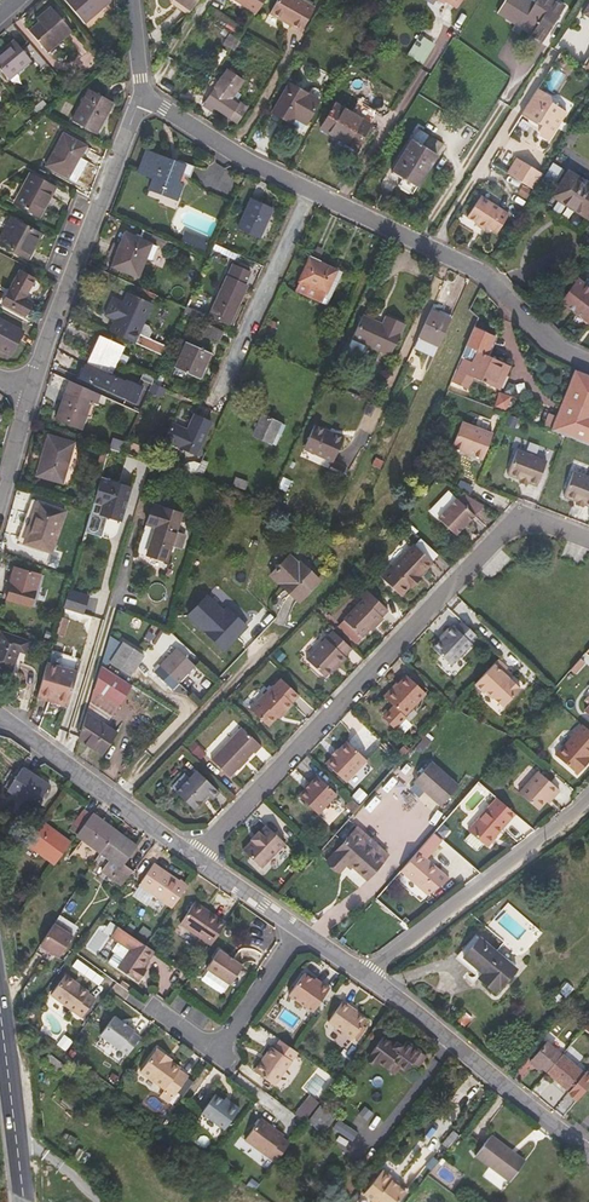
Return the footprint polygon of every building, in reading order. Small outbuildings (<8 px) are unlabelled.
[(84,23),(111,0),(65,0),(84,23)] [(176,0),(174,0),(173,1),(172,3),(188,14),(191,11),(176,0)] [(191,11),(198,0),(176,0),(191,11)] [(256,13),(264,0),(235,0),(256,13)] [(301,0),(278,0),(270,14),(301,31),(315,8),(301,0)] [(325,7),(334,12),(341,0),(328,0),(325,7)] [(446,1),(457,9),(462,0),(444,0),(446,1)] [(558,0),(535,0),(534,3),(529,0),(505,0),(497,12),(542,41),(565,4),(558,0)] [(47,52),(72,31),(51,6),(37,19),(39,22),(29,30),(47,52)] [(420,34),(407,55),(423,65),(435,44),(420,34)] [(14,40),(0,52),(0,69),(8,79),(31,60),(14,40)] [(232,98),(244,80),(227,69),(205,102),(206,102),(203,106),(211,112),(213,107),(229,118),(229,117),(238,123),(249,107),(240,102),(239,103),(232,98)] [(303,130),(320,100),(318,98),(321,93),(312,88),(309,94),(289,82),(271,112),(303,130)] [(548,140),(567,111),(551,99),(549,94),(539,87),(522,114),(536,123),(537,122),(542,124),(539,130),(540,135),(548,140)] [(96,133),(113,102),(89,89),(72,121),(96,133)] [(359,101),(351,113),(370,124),(378,112),(359,101)] [(370,124),(351,113),(334,103),(319,127),(340,140),(338,142),(354,152),(370,124)] [(454,128),(460,117),(446,108),(439,119),(454,128)] [(573,147),(582,132),(575,128),(565,143),(573,147)] [(80,157),(87,145),(63,133),(46,166),(69,178),(74,178),(77,179),(87,161),(80,157)] [(411,140),(391,172),(402,179),(399,185),(413,194),(443,144),(430,135),(422,147),(411,140)] [(179,183),(182,174),(189,176),(193,166),(186,163),(186,165),(146,150),(138,173),(153,178),(149,188),(177,199),(183,184),(179,183)] [(540,172),(517,157),(507,173),(531,188),(540,172)] [(553,186),(564,170),(553,162),(542,179),(553,186)] [(569,172),(554,196),(588,217),(588,215),(588,185),(569,172)] [(39,217),(55,187),(31,174),(15,203),(39,217)] [(499,234),(511,216),(490,202),(493,197),(485,191),(482,197),(480,196),(466,218),(488,231),(490,228),(499,234)] [(260,237),(273,208),(250,198),(237,227),(260,237)] [(41,235),(11,218),(0,238),(0,244),(28,259),(41,235)] [(170,251),(174,244),(143,230),(140,239),(124,232),(111,266),(138,277),(145,261),(150,263),(157,246),(170,251)] [(186,231),(181,241),(205,252),(209,242),(186,231)] [(237,255),(215,245),(212,250),(234,260),(237,255)] [(332,280),(337,270),(310,258),(296,290),(328,304),(337,283),(332,280)] [(239,305),(248,285),(247,285),(253,272),(234,263),(228,276),(227,275),(209,315),(230,325),(239,305)] [(342,272),(337,270),(332,280),(337,283),(342,272)] [(25,299),(35,279),(19,271),(2,303),(25,315),(31,302),(25,299)] [(587,278),(583,283),(577,279),(560,301),(588,323),(588,280),(587,278)] [(143,323),(152,303),(128,292),(123,302),(112,297),(105,315),(115,320),(110,332),(129,340),(164,356),(169,346),(149,338),(139,333),(143,323)] [(239,305),(230,325),(233,327),(242,307),(239,305)] [(187,306),(183,313),(198,319),(201,313),(187,306)] [(434,356),(451,319),(431,310),(414,346),(434,356)] [(390,355),(405,324),(386,315),(382,324),(363,315),(352,338),(348,345),(350,349),(358,353),(362,351),(365,344),(390,355)] [(0,320),(0,349),(10,355),(21,331),(0,320)] [(143,323),(139,333),(149,338),(152,332),(149,326),(143,323)] [(220,341),(224,331),(209,324),(204,334),(220,341)] [(495,336),(474,326),(466,346),(477,351),(471,363),(463,359),(453,381),(468,388),(473,378),(499,390),(511,366),(487,355),(495,336)] [(110,375),(124,345),(99,334),(80,376),(134,401),(140,387),(126,381),(125,382),(110,375)] [(200,378),(212,353),(186,341),(174,367),(200,378)] [(575,370),(555,417),(560,419),(555,431),(564,435),(588,445),(588,375),(575,370)] [(153,383),(159,386),(164,375),(157,372),(152,383),(153,383)] [(153,383),(148,392),(162,399),(167,389),(159,386),(153,383)] [(81,430),(91,401),(65,392),(55,420),(81,430)] [(512,395),(499,392),(493,408),(506,412),(512,395)] [(541,401),(529,400),(528,421),(539,421),(541,401)] [(548,413),(544,426),(550,429),(555,416),(548,413)] [(198,450),(212,422),(194,414),(188,429),(171,422),(162,441),(196,455),(198,450)] [(276,446),(285,424),(263,414),(253,435),(276,446)] [(492,434),(461,422),(451,447),(482,459),(492,434)] [(333,462),(344,438),(314,425),(304,448),(333,462)] [(63,482),(74,442),(48,434),(42,455),(43,455),(37,475),(63,482)] [(546,462),(517,450),(507,475),(520,480),(527,482),(537,486),(546,462)] [(573,472),(564,496),(576,501),(584,504),(588,506),(588,478),(573,472)] [(246,490),(249,482),(235,477),(232,485),(246,490)] [(130,487),(100,479),(85,531),(99,535),(104,517),(106,518),(121,522),(130,487)] [(429,510),(438,518),(456,499),(448,491),(429,510)] [(484,504),(463,492),(456,499),(474,515),(484,504)] [(51,552),(65,511),(32,499),(18,541),(51,552)] [(456,499),(438,518),(455,535),(474,515),(456,499)] [(182,512),(153,503),(138,549),(147,552),(168,558),(172,546),(181,549),(186,534),(176,531),(182,512)] [(421,538),(414,545),(432,561),(438,555),(421,538)] [(414,544),(382,578),(401,596),(410,586),(412,588),(420,578),(418,577),(432,562),(432,561),(414,545),(414,544)] [(299,565),(289,555),(271,574),(299,602),(320,581),(301,563),(299,565)] [(29,606),(39,574),(14,566),(11,577),(12,577),(6,599),(29,606)] [(361,602),(341,623),(359,640),(369,630),(372,627),(373,628),(381,621),(377,618),(388,606),(370,589),(359,600),(361,602)] [(214,591),(208,597),(222,611),(226,607),(227,608),(230,606),(214,591)] [(208,597),(206,596),(188,615),(224,650),(246,627),(227,608),(226,607),(222,611),(208,597)] [(84,603),(66,598),(55,633),(62,635),(68,618),(79,621),(84,603)] [(456,628),(452,624),(444,632),(446,634),(440,640),(433,648),(451,665),(472,643),(469,641),(475,634),(462,622),(456,628)] [(18,650),(25,652),(28,641),(1,631),(0,633),(0,666),(11,670),(18,650)] [(333,631),(306,659),(325,677),(332,669),(337,664),(338,666),(346,657),(344,656),(352,648),(333,631)] [(144,655),(122,641),(109,662),(130,676),(144,655)] [(196,665),(176,647),(159,665),(162,668),(158,672),(172,685),(176,680),(179,683),(196,665)] [(49,650),(46,663),(77,671),(80,658),(49,650)] [(570,670),(575,673),(585,662),(580,658),(570,670)] [(509,679),(503,673),(505,671),(507,668),(498,660),(475,684),(484,692),(486,690),(503,707),(520,689),(509,679)] [(68,703),(77,671),(46,663),(37,694),(68,703)] [(112,716),(132,685),(101,665),(89,702),(112,716)] [(511,676),(505,671),(503,673),(509,679),(511,676)] [(406,675),(385,697),(394,706),(391,708),(392,711),(384,719),(394,728),(405,716),(404,716),(411,708),(425,693),(406,675)] [(298,695),(281,679),(274,686),(273,685),(250,710),(268,726),(277,717),(284,709),(286,710),(293,704),(291,703),(298,695)] [(37,694),(36,697),(67,706),(68,703),(37,694)] [(112,716),(89,702),(87,711),(107,724),(112,716)] [(417,714),(411,708),(404,716),(405,716),(394,728),(401,735),(413,723),(410,721),(417,714)] [(286,710),(284,709),(277,717),(278,719),(286,710)] [(107,724),(87,711),(77,739),(102,755),(118,732),(107,724)] [(206,752),(212,757),(241,727),(235,722),(206,752)] [(584,726),(557,756),(579,775),(588,765),(585,763),(588,758),(588,730),(584,726)] [(255,754),(262,747),(242,727),(211,760),(230,777),(254,752),(255,754)] [(425,736),(414,748),(420,752),(431,740),(425,736)] [(332,757),(326,763),(346,782),(367,760),(347,741),(338,751),(332,757)] [(194,742),(187,749),(191,753),(192,752),(198,758),(204,752),(198,747),(199,746),(194,742)] [(397,753),(402,758),(409,750),(404,745),(397,753)] [(442,806),(459,786),(431,761),(413,781),(442,806)] [(50,785),(22,766),(7,789),(35,808),(50,785)] [(197,771),(176,793),(194,809),(202,801),(208,794),(211,797),(213,799),(219,792),(197,771)] [(557,790),(535,771),(516,792),(535,809),(547,795),(550,798),(557,790)] [(318,776),(299,796),(318,814),(337,795),(318,776)] [(208,794),(202,801),(204,803),(211,797),(208,794)] [(344,806),(352,814),(360,805),(351,798),(344,806)] [(497,798),(468,830),(471,833),(483,843),(486,846),(515,814),(497,798)] [(92,814),(84,809),(69,828),(77,834),(92,814)] [(116,831),(93,813),(92,814),(77,834),(76,835),(100,853),(116,831)] [(55,864),(71,843),(41,820),(25,842),(55,864)] [(285,843),(266,825),(260,832),(258,831),(251,839),(252,840),(243,850),(262,868),(285,843)] [(445,826),(438,835),(445,841),(452,832),(445,826)] [(382,861),(371,852),(363,844),(369,837),(357,827),(330,858),(342,868),(345,865),(348,861),(354,867),(367,879),(382,861)] [(124,864),(137,846),(116,831),(100,853),(109,859),(101,871),(121,885),(133,870),(124,864)] [(483,843),(471,833),(465,839),(478,850),(483,843)] [(378,845),(369,837),(363,844),(371,852),(378,845)] [(449,879),(418,851),(401,871),(428,895),(449,879)] [(342,868),(330,858),(327,862),(338,872),(342,868)] [(179,881),(154,863),(139,884),(172,907),(188,885),(180,879),(179,881)] [(195,901),(180,923),(211,944),(226,923),(195,901)] [(104,931),(111,935),(118,924),(111,920),(104,931)] [(54,923),(39,945),(58,958),(73,935),(54,923)] [(143,925),(136,934),(145,940),(151,931),(143,925)] [(155,951),(146,945),(137,939),(118,926),(111,937),(118,942),(113,950),(116,952),(109,961),(118,967),(137,980),(145,968),(144,968),(155,951)] [(517,969),(480,937),(463,956),(482,973),(478,978),(496,993),(517,969)] [(242,966),(219,950),(206,968),(230,984),(242,966)] [(482,973),(463,956),(459,961),(478,978),(482,973)] [(139,982),(147,970),(145,968),(137,980),(139,982)] [(303,972),(288,994),(312,1011),(330,987),(321,981),(320,983),(314,979),(303,972)] [(88,991),(65,974),(50,994),(81,1017),(95,998),(87,992),(88,991)] [(559,980),(548,994),(557,1001),(569,988),(559,980)] [(355,1012),(350,1008),(351,1007),(342,1001),(328,1022),(353,1039),(366,1020),(355,1012)] [(113,1016),(100,1035),(126,1055),(139,1038),(132,1032),(133,1031),(113,1016)] [(413,1063),(421,1052),(406,1040),(403,1045),(397,1041),(394,1044),(383,1036),(369,1055),(378,1061),(396,1074),(401,1067),(407,1072),(413,1063)] [(61,1039),(57,1044),(65,1050),(68,1044),(61,1039)] [(297,1052),(295,1050),(280,1040),(274,1048),(272,1046),(254,1071),(274,1085),(297,1052)] [(562,1054),(547,1041),(529,1062),(539,1070),(541,1068),(546,1073),(562,1054)] [(156,1050),(139,1072),(164,1089),(159,1096),(168,1103),(187,1078),(178,1071),(180,1069),(171,1062),(171,1061),(156,1050)] [(421,1052),(413,1063),(419,1067),(427,1056),(421,1052)] [(66,1067),(49,1053),(42,1061),(60,1075),(66,1067)] [(562,1054),(546,1073),(578,1099),(588,1086),(588,1076),(562,1054)] [(369,1055),(366,1058),(375,1064),(378,1061),(369,1055)] [(216,1093),(201,1113),(225,1130),(240,1108),(230,1101),(228,1102),(224,1099),(216,1093)] [(307,1120),(320,1101),(309,1093),(296,1113),(307,1120)] [(324,1133),(336,1117),(319,1105),(307,1121),(324,1133)] [(261,1117),(244,1140),(274,1163),(290,1142),(282,1136),(284,1134),(261,1117)] [(248,1117),(245,1121),(249,1125),(253,1121),(248,1117)] [(447,1148),(458,1134),(453,1129),(442,1142),(447,1148)] [(509,1152),(511,1149),(492,1134),(475,1156),(509,1181),(523,1163),(509,1152)] [(509,1152),(523,1163),(525,1160),(511,1149),(509,1152)] [(454,1176),(446,1170),(451,1164),(443,1158),(431,1173),(447,1185),(454,1176)] [(268,1160),(263,1167),(268,1170),(273,1164),(268,1160)] [(363,1194),(373,1201),(398,1201),(407,1191),(399,1185),(396,1182),(392,1179),(393,1178),(383,1169),(363,1194)] [(251,1186),(255,1189),(259,1183),(256,1180),(251,1186)]
